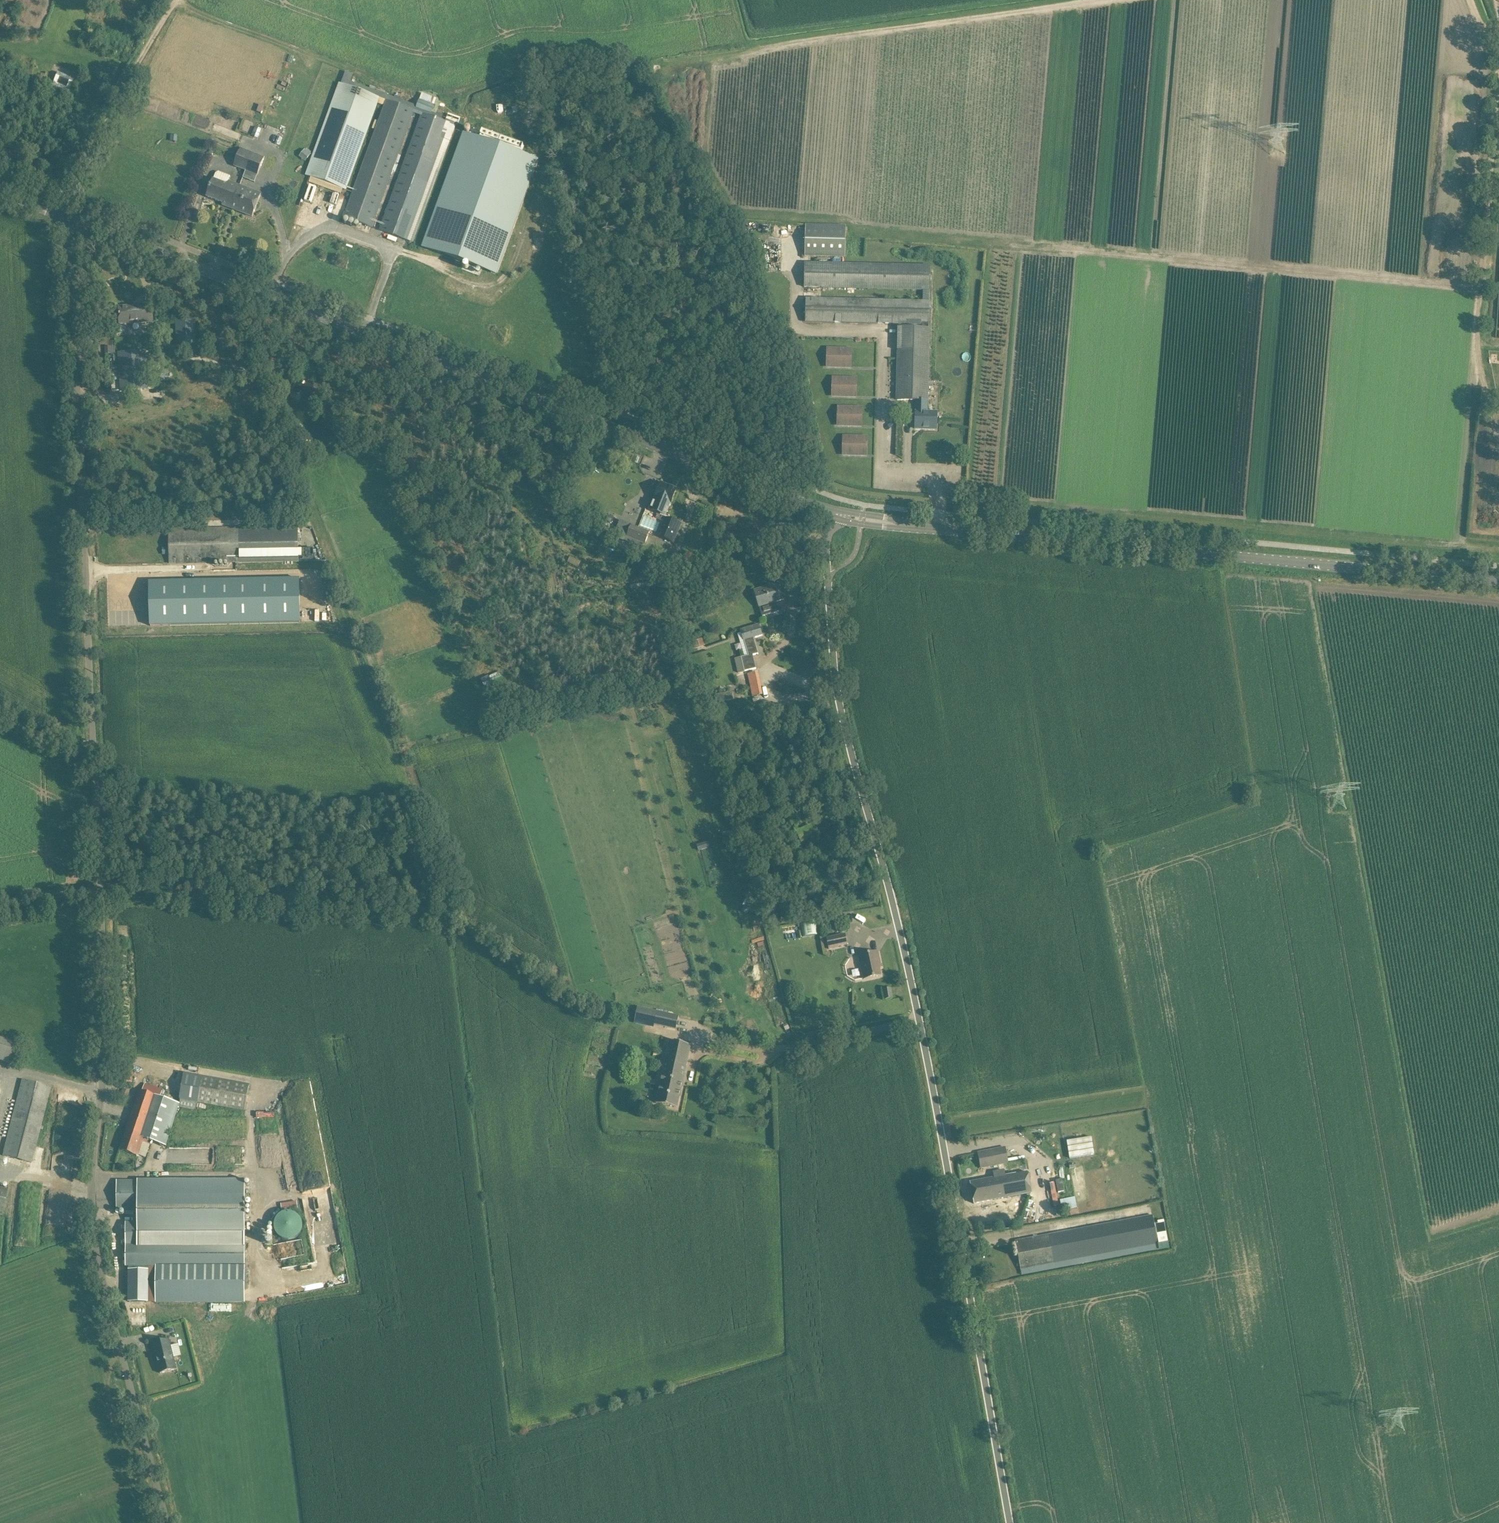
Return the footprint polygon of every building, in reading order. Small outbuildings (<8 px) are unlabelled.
[(458,121),(449,117),(432,112),(437,99),(422,93),(417,106),(375,90),(375,89),(370,87),(370,88),(351,82),(353,75),(345,72),(341,84),(340,84),(306,176),(345,190),(379,98),(387,101),(344,217),(371,227),(413,110),(423,114),(380,230),(407,240),(414,243),(458,121)] [(70,90),(74,80),(57,73),(53,83),(70,90)] [(463,133),(422,246),(497,273),(538,160),(522,154),(524,148),(482,132),(479,138),(463,133)] [(246,171),(253,153),(241,149),(234,166),(246,171)] [(305,149),(299,157),(305,161),(311,154),(305,149)] [(253,153),(246,171),(258,175),(264,158),(253,153)] [(228,181),(230,176),(219,172),(217,174),(214,180),(213,179),(206,197),(223,203),(222,205),(231,209),(252,217),(256,208),(261,194),(239,186),(228,181)] [(845,258),(846,226),(805,225),(805,257),(845,258)] [(805,263),(804,288),(811,288),(923,291),(923,301),(811,299),(806,299),(806,300),(805,323),(922,326),(922,328),(899,328),(897,401),(916,401),(916,413),(916,429),(937,430),(937,414),(927,414),(927,401),(929,328),(931,266),(805,263)] [(120,324),(153,322),(152,305),(119,307),(120,324)] [(195,320),(177,321),(179,347),(197,346),(195,320)] [(832,367),(850,367),(851,350),(829,349),(829,358),(832,358),(832,367)] [(121,390),(131,390),(147,388),(145,351),(118,353),(121,390)] [(837,396),(855,396),(856,379),(834,378),(834,388),(837,388),(837,396)] [(842,425),(861,426),(861,408),(840,408),(840,417),(843,417),(842,425)] [(848,446),(848,454),(866,455),(866,438),(845,437),(845,446),(848,446)] [(661,484),(651,509),(666,515),(676,490),(661,484)] [(673,542),(677,533),(680,524),(660,516),(657,514),(655,518),(659,519),(665,521),(659,536),(673,542)] [(639,529),(630,525),(626,535),(634,539),(639,529)] [(170,564),(180,563),(298,561),(297,527),(169,529),(170,564)] [(644,543),(648,533),(639,529),(634,539),(644,543)] [(710,577),(701,588),(707,592),(708,590),(710,592),(716,585),(714,583),(715,581),(710,577)] [(299,579),(149,582),(150,626),(300,623),(300,620),(299,579)] [(780,583),(754,591),(759,607),(762,617),(779,611),(776,602),(784,599),(780,583)] [(740,673),(744,672),(756,668),(753,655),(758,654),(754,638),(762,635),(759,624),(740,630),(741,632),(737,633),(744,656),(736,658),(740,673)] [(708,645),(723,640),(721,634),(706,640),(708,645)] [(694,649),(704,645),(702,638),(692,642),(694,649)] [(809,679),(816,670),(806,662),(799,672),(809,679)] [(760,671),(749,674),(754,697),(765,694),(760,671)] [(801,830),(805,838),(815,833),(811,825),(801,830)] [(802,922),(803,936),(819,934),(818,921),(802,922)] [(829,949),(838,947),(838,946),(848,944),(846,934),(827,939),(829,949)] [(864,980),(881,976),(879,968),(881,967),(878,951),(861,955),(863,965),(861,965),(864,980)] [(885,1000),(892,999),(891,988),(884,989),(885,1000)] [(676,1029),(679,1016),(639,1009),(637,1022),(676,1029)] [(0,1038),(0,1060),(9,1062),(14,1042),(0,1038)] [(672,1108),(685,1058),(688,1049),(667,1043),(651,1103),(672,1108)] [(251,1085),(185,1073),(180,1100),(246,1112),(251,1085)] [(31,1163),(51,1088),(22,1080),(3,1156),(31,1163)] [(162,1090),(154,1087),(145,1084),(142,1091),(140,1090),(121,1149),(145,1158),(151,1141),(166,1145),(181,1102),(165,1098),(160,1096),(162,1090)] [(981,1169),(1008,1163),(1005,1147),(978,1152),(981,1169)] [(1031,1192),(1027,1172),(996,1178),(995,1174),(985,1175),(986,1180),(970,1183),(974,1203),(1031,1192)] [(244,1181),(117,1180),(117,1210),(138,1210),(138,1223),(126,1223),(126,1265),(130,1265),(130,1301),(156,1301),(245,1301),(246,1210),(244,1210),(244,1181)] [(0,1188),(0,1214),(3,1215),(8,1190),(0,1188)] [(281,1204),(283,1211),(299,1208),(297,1201),(281,1204)] [(292,1212),(290,1211),(287,1211),(283,1212),(281,1213),(278,1216),(276,1217),(275,1221),(275,1223),(275,1225),(275,1228),(275,1230),(276,1232),(277,1233),(278,1235),(280,1236),(282,1238),(285,1239),(289,1239),(291,1239),(294,1238),(297,1237),(300,1234),(301,1232),(302,1229),(303,1227),(303,1225),(302,1222),(302,1220),(299,1216),(295,1212),(292,1212)] [(1154,1224),(1152,1215),(1015,1241),(1021,1269),(1022,1275),(1156,1249),(1169,1247),(1164,1220),(1157,1221),(1158,1224),(1154,1224)] [(169,1339),(153,1343),(160,1373),(177,1369),(169,1339)]
